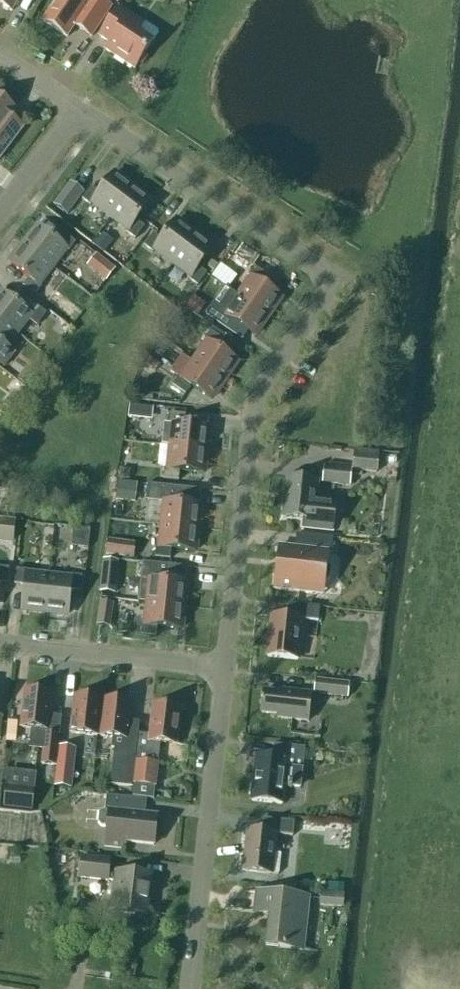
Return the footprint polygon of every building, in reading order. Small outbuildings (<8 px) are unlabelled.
[(12,11),(17,0),(0,0),(0,5),(12,11)] [(83,0),(57,0),(43,21),(67,37),(74,26),(91,37),(111,7),(100,0),(90,0),(88,3),(83,0)] [(144,25),(138,21),(118,8),(99,37),(110,43),(105,50),(134,69),(138,63),(143,64),(147,57),(145,53),(158,33),(158,31),(146,23),(144,25)] [(8,138),(19,124),(9,116),(15,109),(0,98),(0,148),(8,138)] [(111,216),(132,187),(114,174),(99,193),(91,187),(82,199),(90,206),(93,203),(111,216)] [(83,191),(70,181),(53,204),(66,213),(83,191)] [(150,201),(132,187),(111,216),(129,229),(126,233),(135,239),(144,227),(136,221),(150,201)] [(173,263),(194,234),(176,220),(161,240),(153,234),(144,246),(153,252),(155,249),(173,263)] [(24,245),(52,267),(66,249),(69,251),(75,243),(63,233),(57,241),(38,227),(24,245)] [(213,248),(194,234),(173,263),(191,276),(189,280),(197,286),(205,275),(206,273),(198,267),(213,248)] [(111,243),(103,236),(95,245),(104,252),(111,243)] [(240,243),(232,254),(233,254),(243,261),(252,267),(253,266),(259,257),(240,243)] [(52,267),(24,245),(10,263),(29,278),(23,286),(35,295),(41,287),(38,284),(52,267)] [(96,253),(86,266),(106,281),(115,268),(96,253)] [(212,276),(228,288),(237,277),(221,265),(212,276)] [(268,316),(281,297),(261,284),(267,275),(254,267),(248,275),(251,278),(239,296),(268,316)] [(0,296),(0,320),(16,332),(30,315),(33,317),(30,321),(37,326),(46,314),(28,299),(22,307),(3,292),(0,296)] [(69,322),(81,309),(62,293),(50,305),(69,322)] [(216,301),(206,315),(242,341),(249,331),(255,335),(268,316),(239,296),(229,310),(216,301)] [(195,297),(188,306),(195,312),(202,303),(195,297)] [(5,366),(15,353),(9,348),(6,353),(3,350),(16,332),(0,320),(0,361),(5,366)] [(213,326),(210,331),(223,340),(226,335),(213,326)] [(195,360),(224,381),(237,362),(217,348),(223,340),(210,331),(204,339),(207,342),(195,360)] [(182,356),(171,372),(179,377),(173,386),(185,394),(191,386),(211,400),(224,381),(195,360),(193,363),(182,356)] [(151,359),(147,365),(156,371),(160,365),(151,359)] [(34,375),(25,368),(17,379),(26,386),(34,375)] [(152,400),(153,393),(141,392),(140,399),(152,400)] [(8,398),(4,404),(8,408),(13,402),(8,398)] [(130,404),(128,418),(140,419),(141,405),(130,404)] [(170,413),(169,423),(164,423),(162,445),(171,445),(171,446),(206,450),(208,427),(184,425),(185,415),(170,413)] [(206,450),(171,446),(168,469),(164,469),(163,479),(178,481),(179,471),(203,473),(206,450)] [(378,472),(380,452),(356,450),(354,470),(378,472)] [(350,485),(352,469),(324,466),(322,482),(350,485)] [(118,478),(129,479),(130,470),(119,469),(118,478)] [(337,502),(316,500),(318,481),(287,478),(283,518),(303,520),(302,530),(333,533),(337,502)] [(118,483),(116,499),(135,501),(137,485),(118,483)] [(191,489),(148,484),(146,500),(165,502),(162,525),(197,528),(200,505),(190,504),(191,489)] [(14,543),(16,524),(0,522),(0,542),(14,543)] [(197,528),(162,525),(160,547),(156,547),(155,557),(170,559),(171,549),(195,551),(197,528)] [(79,543),(89,544),(90,530),(80,529),(79,543)] [(279,546),(275,589),(313,593),(315,582),(324,583),(330,578),(331,570),(326,563),(327,552),(331,553),(332,538),(296,534),(295,547),(279,546)] [(135,543),(108,539),(106,555),(133,559),(135,543)] [(105,560),(102,592),(115,593),(118,561),(105,560)] [(186,583),(183,583),(185,567),(142,562),(138,601),(148,602),(183,606),(186,583)] [(7,583),(9,568),(0,567),(0,583),(7,583)] [(45,612),(48,576),(26,574),(27,570),(16,569),(14,584),(24,585),(22,609),(45,612)] [(48,576),(45,612),(68,614),(70,590),(80,591),(82,576),(71,575),(71,579),(48,576)] [(101,601),(97,625),(109,626),(113,602),(101,601)] [(183,606),(148,602),(146,625),(142,624),(140,635),(156,636),(157,626),(181,629),(183,606)] [(318,622),(319,607),(288,604),(286,618),(271,616),(267,657),(297,660),(301,620),(318,622)] [(349,682),(316,679),(314,695),(348,698),(349,682)] [(307,722),(310,694),(280,690),(280,693),(263,691),(261,714),(277,716),(277,718),(307,722)] [(25,691),(21,727),(32,728),(30,747),(43,749),(41,764),(56,765),(60,721),(48,720),(49,715),(51,694),(25,691)] [(97,736),(101,699),(75,696),(71,733),(97,736)] [(105,699),(100,736),(114,737),(112,748),(117,749),(113,785),(132,787),(138,740),(126,739),(128,721),(131,702),(105,699)] [(158,742),(175,744),(180,708),(154,705),(150,735),(139,734),(136,763),(132,797),(152,799),(158,742)] [(305,748),(273,745),(272,759),(256,757),(251,802),(281,805),(283,787),(300,789),(302,772),(305,748)] [(59,747),(55,787),(71,789),(74,764),(70,764),(71,748),(59,747)] [(5,786),(3,805),(32,808),(34,789),(5,786)] [(107,795),(105,811),(99,813),(98,822),(101,826),(107,827),(105,846),(125,848),(125,841),(154,845),(157,815),(145,814),(147,800),(107,795)] [(294,822),(263,818),(262,832),(248,831),(244,871),(270,874),(270,873),(278,874),(280,854),(272,853),(274,834),(293,836),(294,822)] [(108,882),(111,859),(81,856),(78,878),(108,882)] [(146,913),(150,876),(114,872),(113,890),(118,890),(117,909),(146,913)] [(326,882),(325,891),(342,893),(343,884),(326,882)] [(303,950),(308,898),(257,892),(255,913),(271,915),(267,946),(303,950)] [(345,894),(321,892),(319,907),(343,909),(345,894)] [(131,965),(129,975),(134,977),(137,967),(131,965)]
